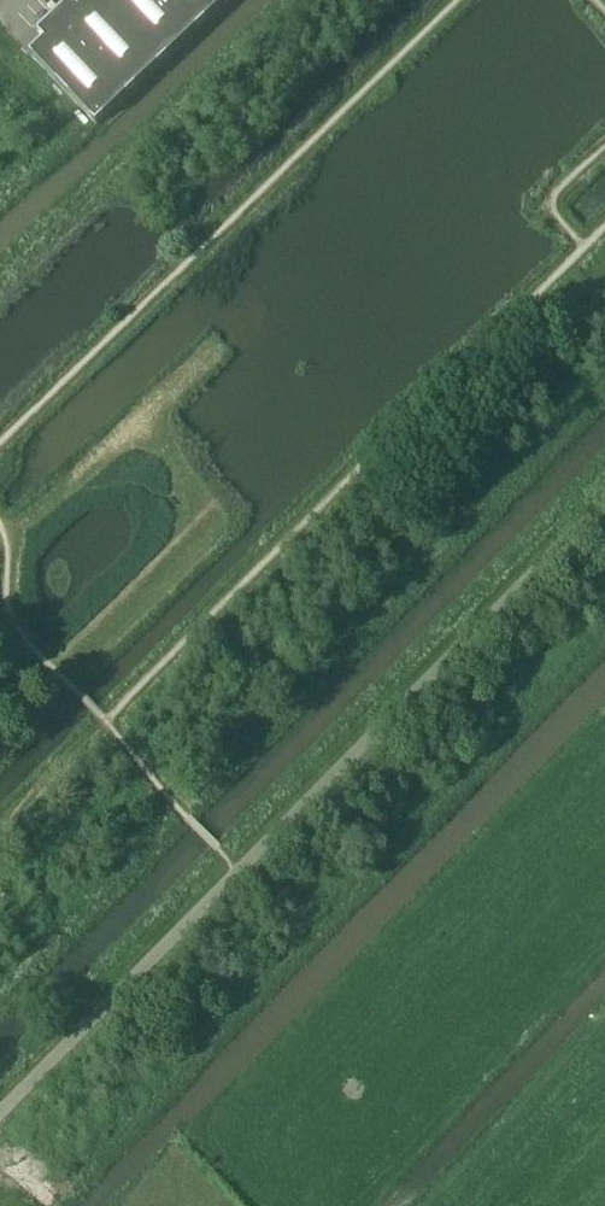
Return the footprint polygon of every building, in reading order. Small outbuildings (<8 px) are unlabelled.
[(55,19),(81,47),(105,72),(128,96),(160,67),(145,51),(113,17),(97,0),(89,0),(79,10),(72,3),(55,19)] [(113,17),(145,51),(160,67),(198,30),(181,12),(170,0),(97,0),(113,17)] [(181,12),(198,30),(230,0),(170,0),(181,12)] [(45,42),(30,56),(97,126),(128,96),(105,72),(81,47),(55,19),(38,35),(45,42)]
